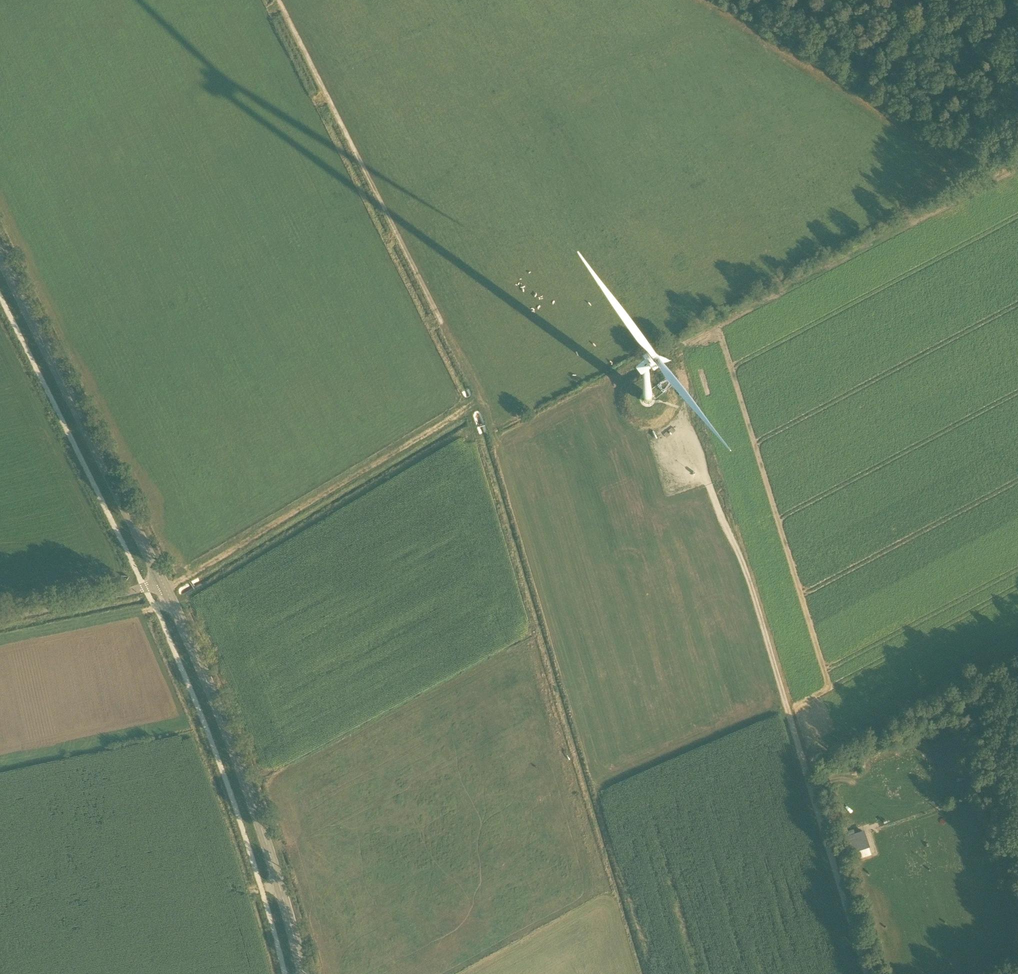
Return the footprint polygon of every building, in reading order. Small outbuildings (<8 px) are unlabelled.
[(863,832),(845,839),(849,849),(855,847),(857,853),(869,849),(869,848),(863,832)]
